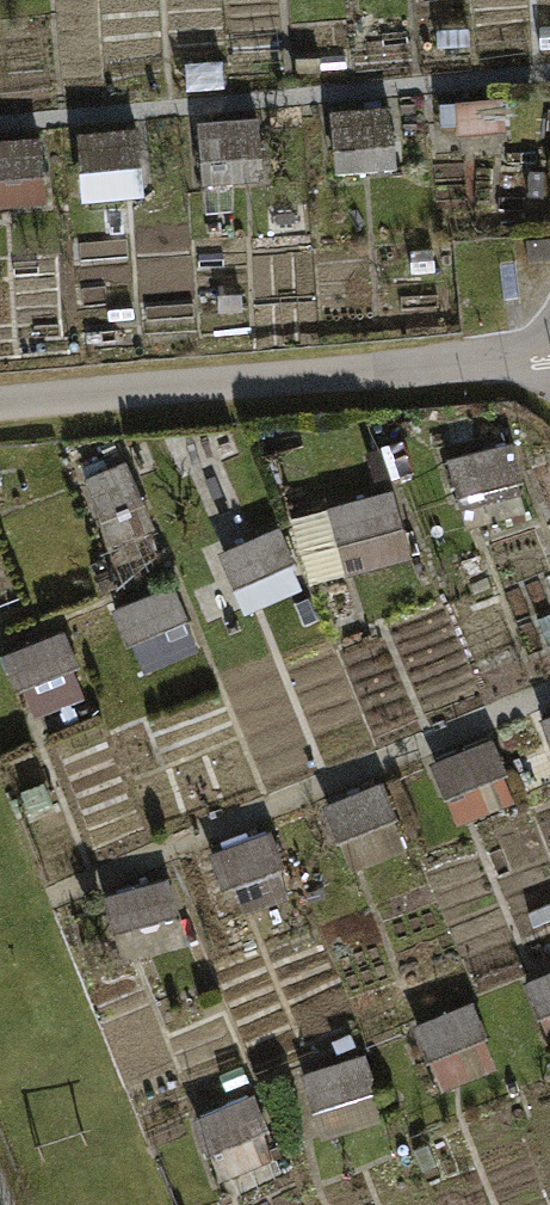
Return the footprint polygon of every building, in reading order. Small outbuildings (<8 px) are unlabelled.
[(342,173),(404,170),(400,105),(339,108),(342,173)] [(83,128),(85,198),(149,196),(147,126),(83,128)] [(0,141),(0,210),(55,205),(47,136),(0,141)] [(549,261),(549,239),(526,241),(528,263),(549,261)] [(471,521),(532,513),(522,437),(461,445),(471,521)] [(130,464),(95,479),(112,516),(146,501),(130,464)] [(311,579),(417,561),(405,491),(299,508),(311,579)] [(292,529),(228,542),(241,607),(305,593),(292,529)] [(549,659),(549,574),(508,586),(531,664),(549,659)] [(142,668),(203,652),(185,583),(123,599),(142,668)] [(76,627),(11,640),(27,720),(93,707),(76,627)] [(500,734),(433,758),(457,823),(524,799),(500,734)] [(351,866),(410,853),(395,784),(335,797),(351,866)] [(224,844),(243,909),(295,894),(276,829),(224,844)] [(127,946),(189,929),(174,874),(112,891),(127,946)] [(533,975),(549,1022),(549,969),(533,975)] [(420,1022),(446,1090),(505,1067),(480,1000),(420,1022)] [(326,1133),(389,1114),(370,1050),(308,1068),(326,1133)] [(196,1113),(227,1179),(287,1152),(257,1085),(196,1113)]
